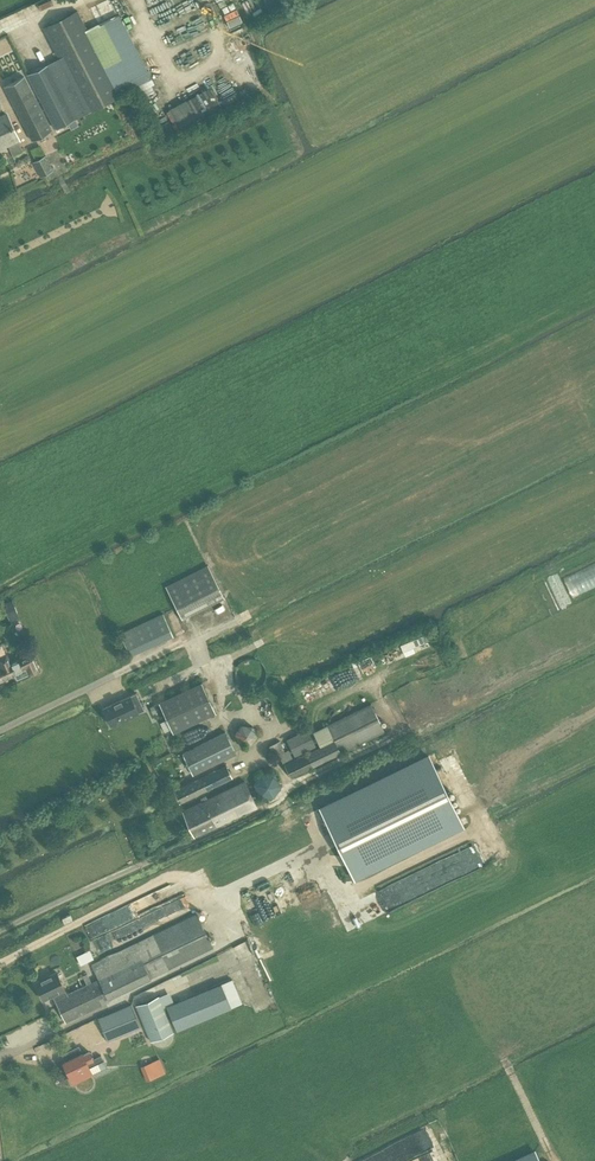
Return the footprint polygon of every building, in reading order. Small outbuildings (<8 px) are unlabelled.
[(110,0),(105,0),(90,7),(97,23),(86,29),(77,11),(43,28),(58,58),(26,75),(54,129),(120,95),(119,93),(149,79),(119,15),(118,16),(110,0)] [(32,141),(41,136),(52,130),(24,76),(4,86),(32,141)] [(7,143),(17,139),(7,114),(0,117),(0,146),(7,143)] [(40,177),(44,175),(53,171),(45,156),(33,162),(40,177)] [(181,619),(224,597),(208,565),(165,587),(181,619)] [(130,655),(173,635),(163,613),(120,633),(130,655)] [(422,635),(400,644),(403,651),(425,642),(422,635)] [(0,667),(0,681),(16,674),(16,673),(26,668),(29,674),(39,669),(31,653),(10,663),(6,654),(0,657),(0,665),(1,667),(0,667)] [(172,732),(215,712),(201,682),(158,702),(172,732)] [(103,708),(111,725),(144,710),(136,693),(103,708)] [(342,752),(384,732),(370,704),(329,724),(342,752)] [(156,705),(150,708),(153,714),(159,711),(156,705)] [(250,745),(257,736),(252,725),(242,724),(235,733),(239,743),(250,745)] [(290,777),(341,752),(342,752),(329,724),(313,732),(320,747),(284,765),(290,777)] [(294,755),(315,745),(307,728),(286,739),(294,755)] [(193,775),(236,754),(225,732),(182,753),(193,775)] [(274,757),(279,754),(285,751),(284,751),(279,741),(269,746),(274,757)] [(283,763),(292,758),(288,750),(284,751),(285,751),(279,754),(283,763)] [(321,809),(354,878),(461,826),(462,826),(429,757),(321,809)] [(180,802),(232,777),(226,765),(174,790),(180,802)] [(274,798),(281,786),(275,773),(261,772),(253,784),(259,797),(274,798)] [(195,835),(257,806),(245,782),(183,811),(195,835)] [(108,998),(160,973),(213,947),(197,914),(91,964),(98,978),(91,982),(66,994),(56,972),(34,982),(42,999),(53,994),(55,999),(65,1022),(102,1004),(109,1001),(108,998)] [(80,965),(93,958),(89,950),(76,956),(80,965)] [(136,1005),(151,1041),(192,1023),(230,1007),(220,983),(173,1003),(163,1007),(158,995),(136,1005)] [(107,1041),(140,1027),(130,1004),(98,1018),(107,1041)] [(82,1052),(62,1061),(73,1083),(92,1074),(86,1061),(92,1058),(89,1051),(83,1054),(82,1052)] [(146,1081),(160,1075),(154,1061),(140,1067),(146,1081)] [(535,1152),(514,1160),(539,1160),(535,1152)]
